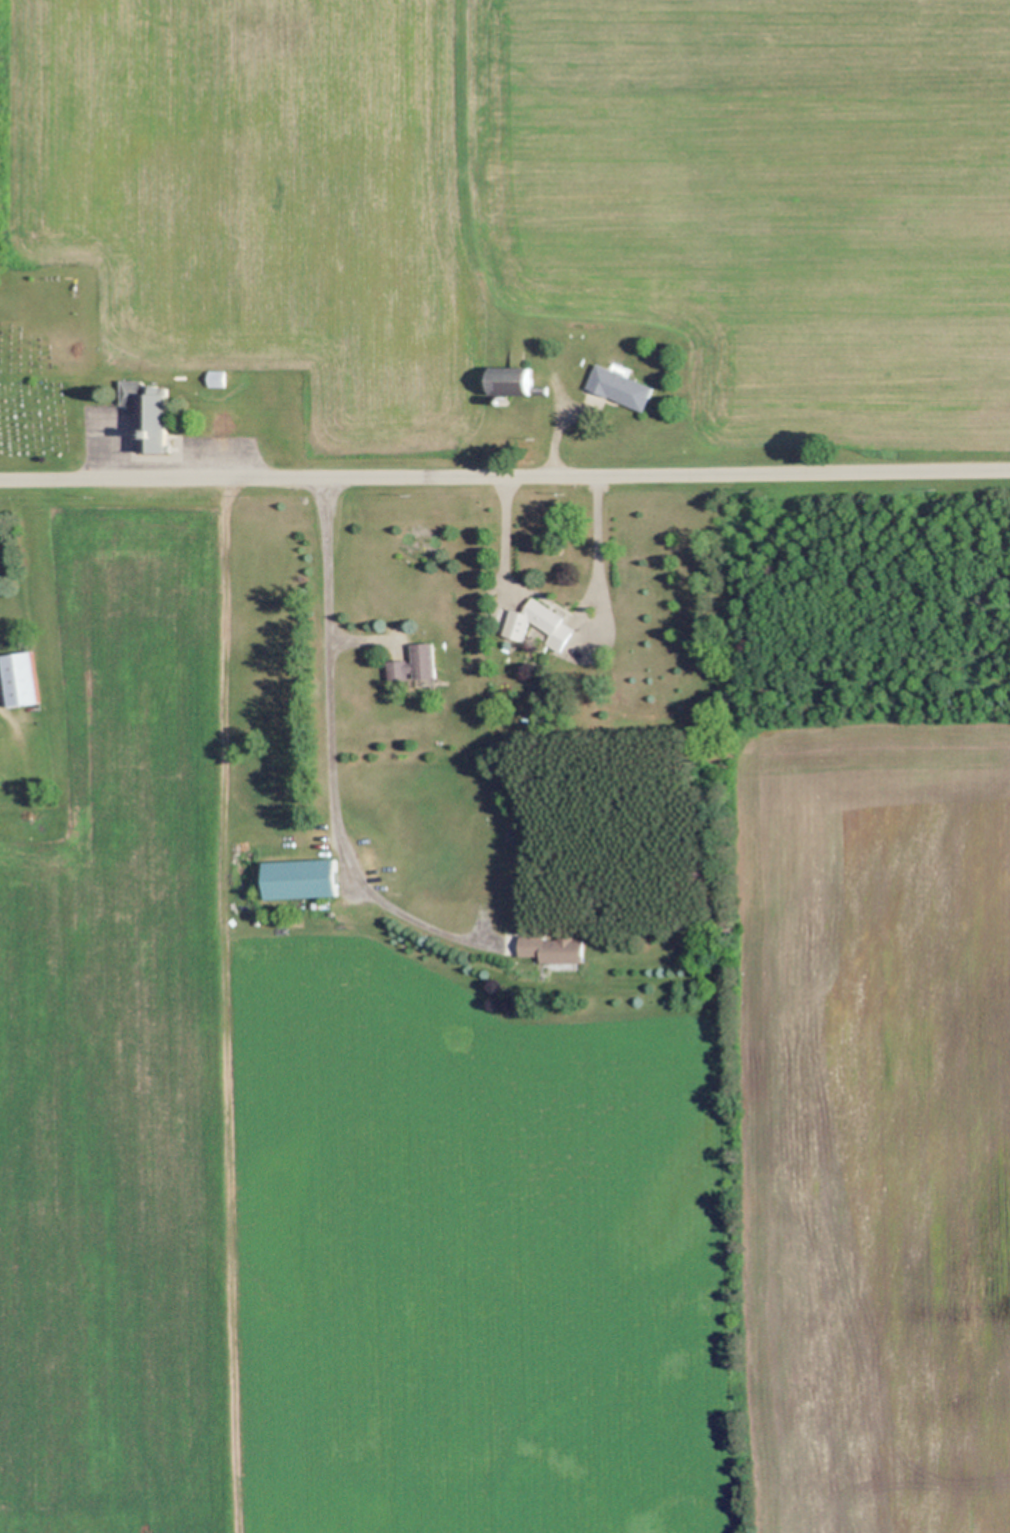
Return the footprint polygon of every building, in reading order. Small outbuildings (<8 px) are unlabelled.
[(582,389),(640,412),(649,387),(625,378),(628,371),(612,365),(609,370),(593,363),(582,389)] [(529,367),(482,367),(481,395),(529,395),(529,367)] [(161,383),(117,383),(116,406),(132,406),(132,451),(161,451),(161,383)] [(547,633),(527,619),(521,640),(501,634),(508,608),(520,612),(531,596),(563,617),(560,621),(571,628),(555,651),(541,642),(547,633)] [(422,678),(413,678),(413,673),(407,674),(407,680),(388,680),(387,661),(406,660),(406,662),(411,662),(410,644),(432,643),(434,677),(422,678)] [(7,707),(0,662),(0,656),(30,651),(37,702),(7,707)] [(267,899),(265,864),(336,859),(338,894),(267,899)] [(518,935),(542,936),(542,940),(556,940),(556,937),(572,937),(572,941),(581,941),(581,962),(538,962),(539,956),(518,955),(518,935)]
